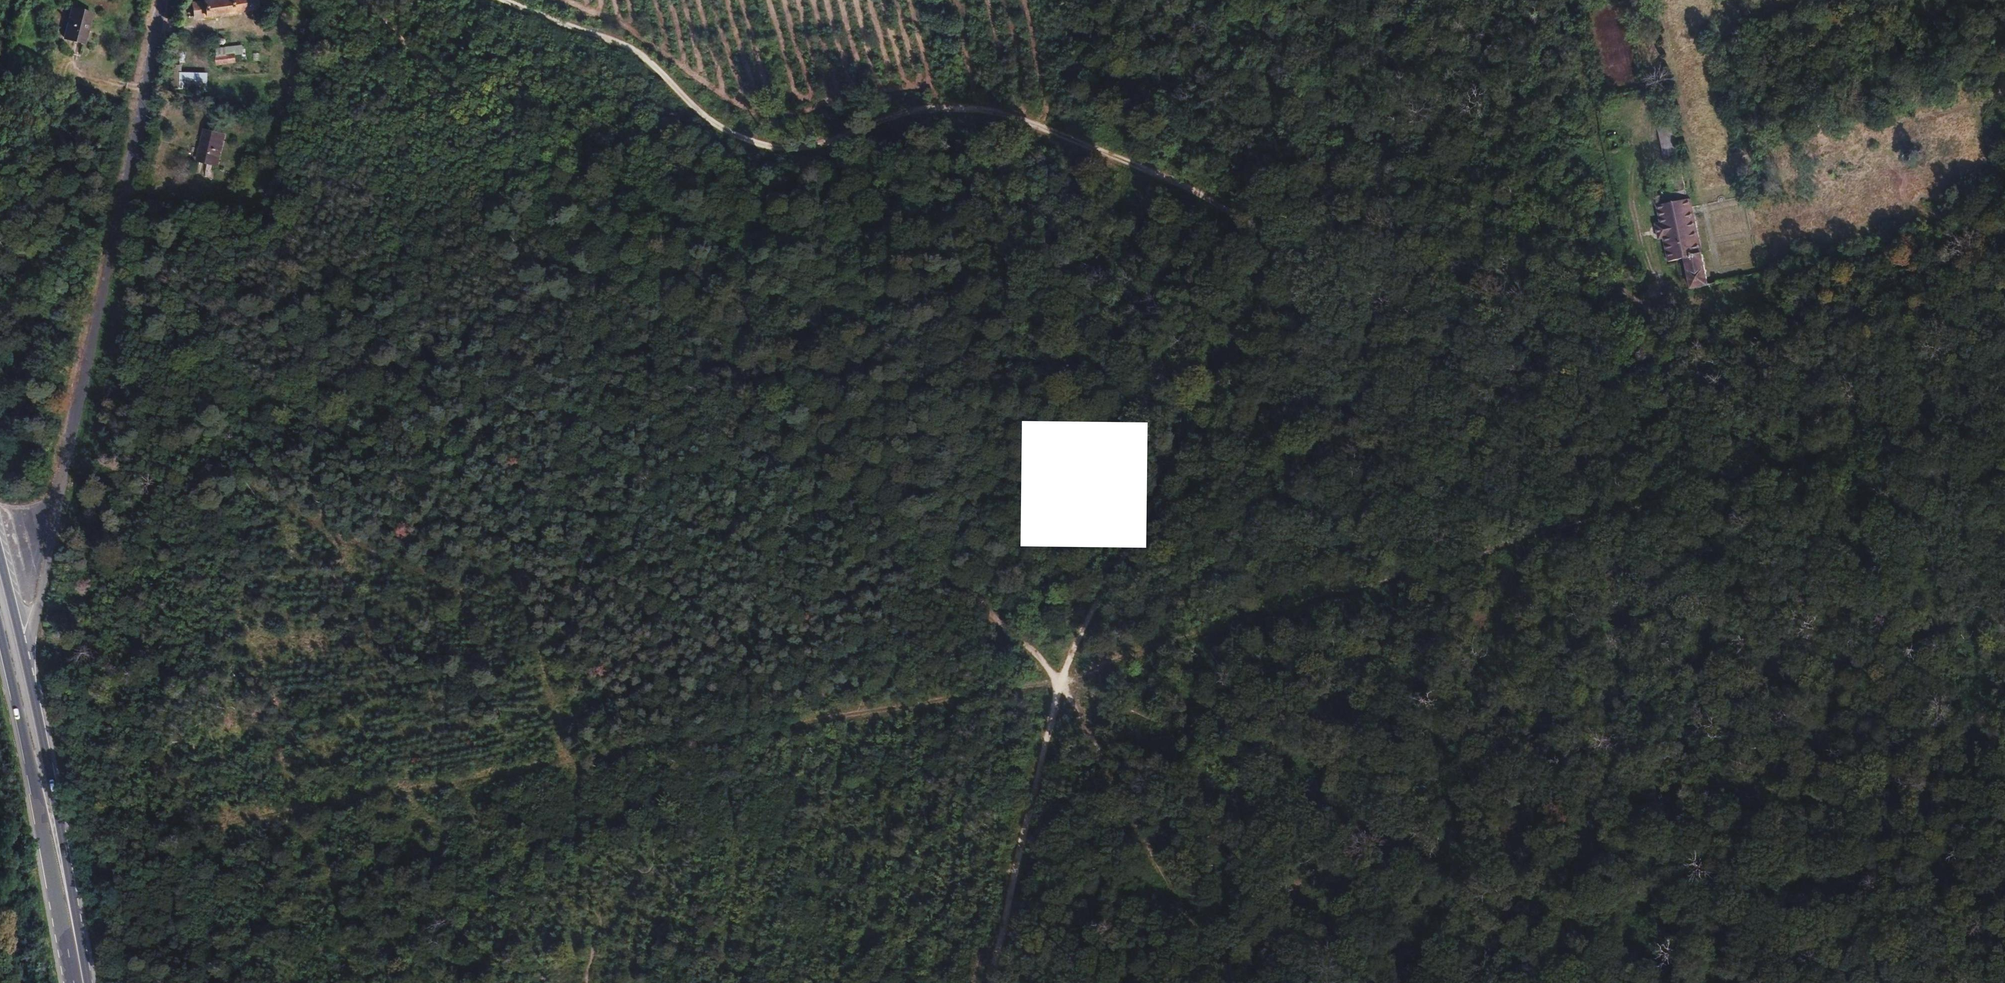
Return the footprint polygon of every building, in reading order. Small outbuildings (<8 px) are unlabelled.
[(243,0),(203,0),(193,3),(196,17),(244,5),(243,0)] [(93,10),(72,6),(64,43),(86,46),(93,10)] [(216,65),(236,64),(236,54),(243,54),(243,45),(216,46),(216,65)] [(207,89),(207,72),(180,72),(180,89),(207,89)] [(226,135),(200,130),(195,160),(220,164),(226,135)] [(1679,178),(1662,182),(1671,234),(1685,232),(1691,263),(1713,258),(1697,185),(1682,188),(1679,178)]
